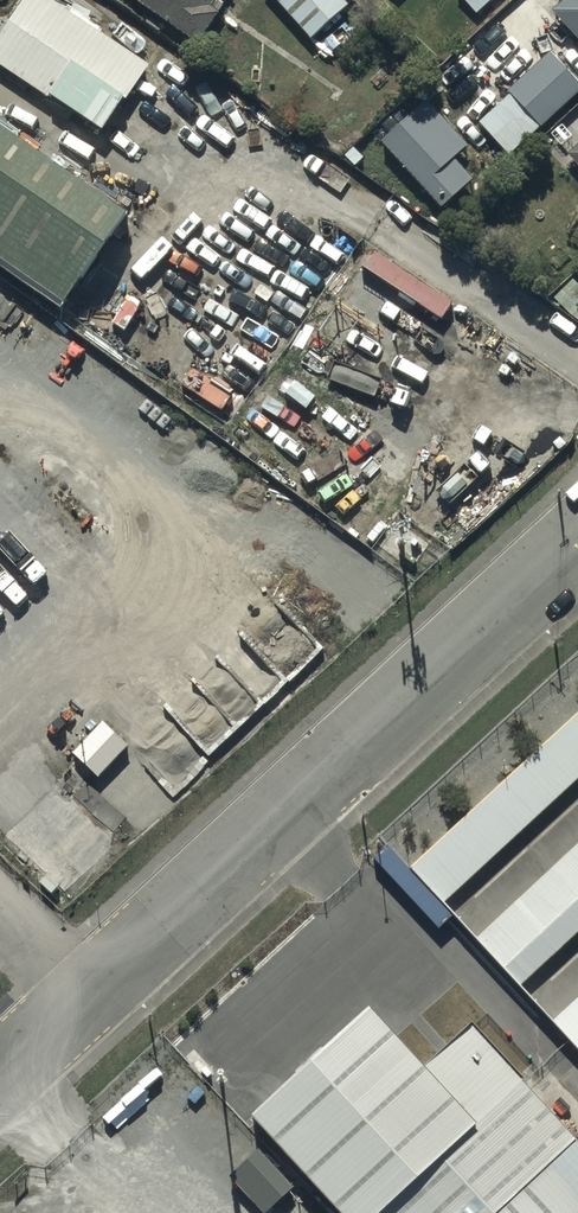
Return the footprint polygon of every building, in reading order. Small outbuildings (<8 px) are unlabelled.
[(106,145),(151,76),(33,0),(0,51),(0,76),(106,145)] [(198,38),(224,0),(141,0),(198,38)] [(310,38),(347,4),(343,0),(275,0),(310,38)] [(548,3),(577,39),(577,0),(552,0),(548,3)] [(473,117),(507,154),(577,91),(577,81),(548,47),(497,92),(487,81),(480,87),(478,106),(481,110),(473,117)] [(423,96),(377,136),(438,206),(472,176),(453,154),(465,144),(423,96)] [(561,147),(577,168),(577,132),(561,147)] [(63,318),(126,224),(0,139),(0,276),(63,318)] [(103,716),(71,747),(97,774),(129,743),(103,716)] [(410,874),(444,910),(577,785),(577,717),(410,874)] [(527,987),(577,940),(577,848),(481,938),(527,987)] [(577,1047),(577,996),(553,1019),(577,1047)] [(471,1033),(423,1076),(369,1018),(253,1126),(328,1212),(577,1212),(577,1146),(471,1033)]
